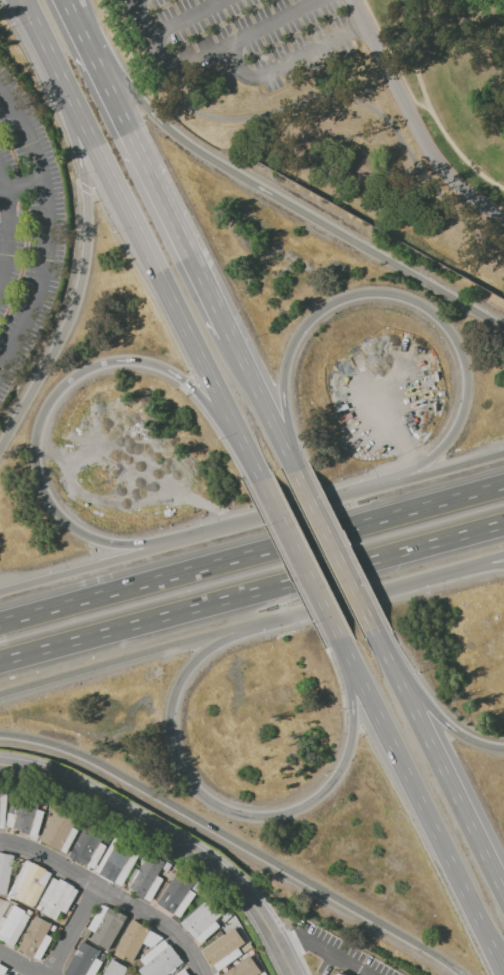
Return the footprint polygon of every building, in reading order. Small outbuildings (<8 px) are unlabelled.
[(30,835),(22,832),(22,830),(14,828),(17,815),(9,813),(14,796),(39,803),(30,835)] [(40,839),(56,807),(79,818),(74,826),(80,829),(68,853),(40,839)] [(69,856),(81,835),(86,838),(93,827),(106,835),(101,843),(106,847),(93,870),(69,856)] [(96,871),(116,837),(141,852),(120,886),(115,883),(114,885),(100,876),(101,874),(96,871)] [(7,894),(0,893),(0,852),(15,855),(7,894)] [(130,887),(133,882),(130,880),(137,869),(140,871),(150,854),(165,862),(156,876),(163,880),(150,902),(135,893),(137,891),(130,887)] [(14,898),(17,892),(12,890),(27,860),(53,873),(35,908),(14,898)] [(171,865),(167,871),(163,869),(167,862),(171,865)] [(158,903),(180,869),(197,880),(190,890),(196,895),(180,918),(158,903)] [(41,912),(44,907),(38,904),(53,877),(59,880),(60,878),(75,887),(74,888),(79,891),(67,913),(62,910),(56,921),(41,912)] [(202,884),(197,892),(192,889),(197,881),(202,884)] [(182,923),(210,897),(223,912),(216,919),(222,925),(201,944),(182,923)] [(90,941),(95,932),(88,928),(102,903),(109,908),(110,906),(127,915),(107,950),(90,941)] [(2,927),(0,926),(0,921),(3,916),(7,918),(15,905),(25,910),(24,912),(31,917),(14,947),(0,939),(0,930),(2,927)] [(223,915),(227,912),(231,918),(227,921),(223,915)] [(56,926),(54,931),(50,929),(48,933),(54,937),(41,961),(35,957),(34,959),(18,951),(37,916),(56,926)] [(132,918),(165,937),(151,948),(143,943),(132,962),(113,951),(132,918)] [(203,951),(236,927),(246,941),(238,948),(242,953),(218,971),(203,951)] [(82,936),(86,928),(93,932),(89,939),(82,936)] [(181,968),(172,974),(168,974),(141,974),(138,971),(145,965),(141,960),(166,939),(184,961),(179,966),(181,968)] [(107,955),(96,974),(68,974),(63,972),(82,940),(107,955)] [(262,971),(256,974),(224,974),(251,955),(262,971)] [(128,969),(124,974),(103,974),(112,960),(128,969)] [(360,963),(334,974),(365,974),(360,963)]
